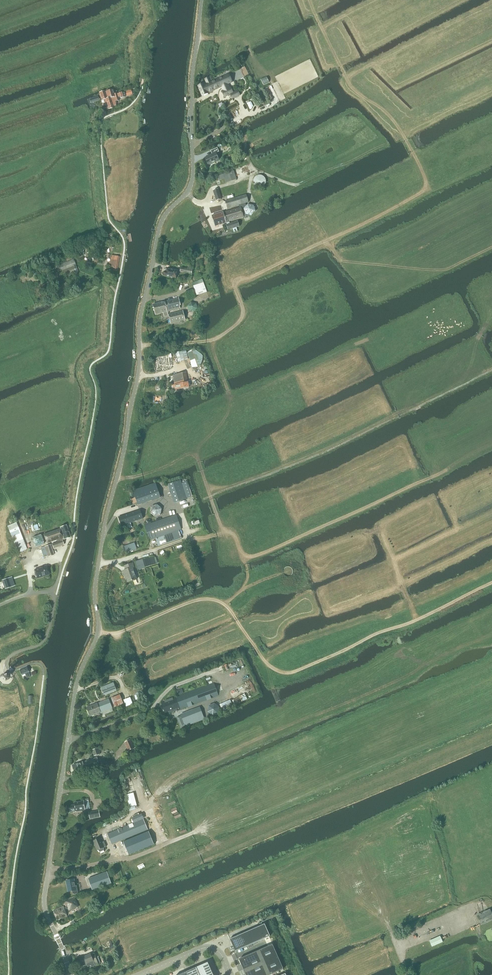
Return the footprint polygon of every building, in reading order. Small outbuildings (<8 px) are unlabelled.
[(206,84),(198,87),(202,96),(209,93),(209,92),(221,87),(223,92),(230,89),(228,84),(232,82),(228,74),(211,81),(209,77),(205,79),(207,83),(206,84)] [(223,92),(225,97),(230,95),(232,100),(235,98),(233,94),(230,88),(230,89),(223,92)] [(107,99),(110,98),(111,97),(111,98),(113,106),(116,105),(115,101),(119,100),(117,93),(115,94),(113,90),(109,91),(105,92),(107,99)] [(99,92),(99,93),(101,101),(104,100),(105,103),(106,108),(107,110),(113,108),(113,106),(111,102),(111,101),(110,98),(107,99),(106,97),(105,94),(104,91),(101,92),(99,92)] [(212,155),(205,158),(208,165),(219,160),(216,153),(219,152),(218,148),(211,151),(212,155)] [(234,171),(218,176),(219,180),(224,179),(226,183),(237,180),(234,171)] [(267,183),(267,182),(267,181),(266,180),(266,178),(265,177),(264,177),(263,176),(261,176),(260,176),(259,176),(258,176),(256,177),(255,177),(255,178),(254,179),(253,181),(253,182),(253,183),(254,184),(254,186),(255,187),(256,188),(257,188),(258,189),(259,189),(261,189),(262,189),(263,188),(264,188),(265,187),(266,186),(266,185),(267,183)] [(216,201),(222,199),(219,189),(213,191),(216,201)] [(246,206),(246,203),(249,202),(246,195),(225,201),(228,208),(239,205),(240,208),(224,213),(223,212),(212,216),(216,226),(227,223),(227,224),(227,225),(228,230),(233,229),(234,232),(238,231),(237,227),(239,227),(238,221),(230,224),(230,222),(252,216),(255,211),(254,206),(248,204),(246,206)] [(109,265),(111,266),(110,272),(113,272),(113,270),(117,271),(118,268),(120,257),(111,255),(111,258),(109,258),(108,261),(110,261),(109,265)] [(73,260),(56,267),(58,272),(61,278),(78,271),(76,266),(73,260)] [(177,273),(177,271),(167,269),(166,272),(165,272),(164,276),(176,278),(177,273)] [(156,315),(164,313),(165,318),(168,317),(168,313),(169,313),(168,312),(180,309),(180,306),(181,306),(179,298),(153,305),(156,315)] [(191,302),(187,306),(189,311),(194,312),(198,309),(196,304),(191,302)] [(171,323),(180,321),(185,320),(183,311),(169,314),(171,323)] [(195,349),(187,351),(192,368),(201,365),(202,361),(203,358),(203,356),(202,354),(195,349)] [(184,360),(188,359),(186,351),(176,353),(178,362),(185,361),(184,360)] [(189,387),(186,372),(173,375),(175,385),(173,385),(174,387),(175,387),(176,390),(189,387)] [(174,503),(187,499),(181,480),(168,485),(174,503)] [(138,505),(161,498),(156,483),(133,491),(138,505)] [(151,506),(150,513),(155,517),(161,515),(162,509),(157,504),(151,506)] [(140,510),(119,517),(122,526),(127,524),(129,529),(132,528),(131,524),(130,523),(143,519),(140,510)] [(150,540),(179,530),(181,530),(176,515),(145,525),(150,540)] [(17,522),(7,526),(18,553),(27,549),(17,522)] [(64,539),(70,537),(66,526),(60,528),(61,529),(44,535),(47,544),(57,540),(58,542),(52,544),(54,549),(64,545),(62,540),(61,541),(61,540),(64,539)] [(179,531),(165,536),(167,543),(182,538),(179,531)] [(41,534),(31,538),(35,547),(44,544),(41,534)] [(135,543),(123,548),(126,554),(137,550),(135,543)] [(45,547),(41,548),(44,558),(48,556),(49,557),(54,555),(50,545),(45,547)] [(153,556),(142,559),(145,567),(156,564),(154,556),(153,556)] [(137,579),(133,568),(134,568),(133,563),(125,566),(126,570),(123,571),(126,579),(127,578),(128,582),(137,579)] [(37,578),(49,574),(49,573),(49,571),(48,571),(46,566),(35,570),(37,578)] [(11,587),(8,579),(3,580),(6,589),(11,587)] [(26,667),(19,670),(22,676),(25,674),(27,679),(30,677),(29,673),(30,672),(29,670),(28,671),(26,667)] [(6,673),(1,677),(5,681),(10,678),(7,674),(6,673)] [(114,683),(101,687),(104,695),(116,690),(114,683)] [(214,683),(161,702),(166,715),(219,696),(214,683)] [(120,695),(111,698),(115,708),(124,704),(120,695)] [(90,717),(112,708),(109,699),(87,708),(90,717)] [(230,700),(220,705),(222,710),(223,709),(224,711),(233,707),(230,700)] [(209,706),(208,712),(213,716),(219,714),(220,708),(214,703),(209,706)] [(185,726),(205,719),(200,708),(181,716),(185,726)] [(129,751),(134,748),(131,741),(126,743),(129,751)] [(75,805),(67,806),(68,812),(78,811),(78,812),(85,811),(85,810),(90,809),(89,801),(84,802),(84,801),(75,802),(75,805)] [(89,813),(90,817),(90,819),(98,817),(100,817),(99,811),(89,813)] [(134,823),(144,819),(142,815),(132,819),(134,823)] [(112,845),(148,830),(144,819),(107,834),(112,845)] [(149,831),(123,842),(129,855),(154,845),(149,831)] [(101,838),(93,841),(97,851),(98,850),(100,852),(104,851),(104,848),(106,847),(104,842),(102,843),(101,838)] [(107,872),(88,879),(93,891),(112,884),(107,872)] [(75,886),(74,880),(66,881),(68,892),(72,891),(73,894),(74,894),(77,894),(78,893),(77,886),(75,886)] [(69,911),(79,907),(75,898),(66,901),(69,911)] [(57,920),(68,915),(64,906),(54,911),(57,920)] [(491,921),(491,913),(491,910),(477,916),(481,925),(491,921)] [(262,919),(254,923),(256,928),(261,940),(270,936),(262,919)] [(256,928),(247,932),(253,944),(261,940),(256,928)] [(247,932),(239,936),(244,948),(253,944),(247,932)] [(239,936),(230,939),(235,951),(244,948),(239,936)] [(440,936),(429,941),(432,947),(443,942),(440,936)] [(239,959),(246,974),(270,974),(283,969),(273,945),(239,959)] [(91,954),(80,958),(83,966),(86,964),(88,967),(91,966),(92,967),(96,966),(95,965),(99,964),(96,958),(93,959),(91,954)] [(200,974),(213,974),(208,962),(196,967),(200,974)]
